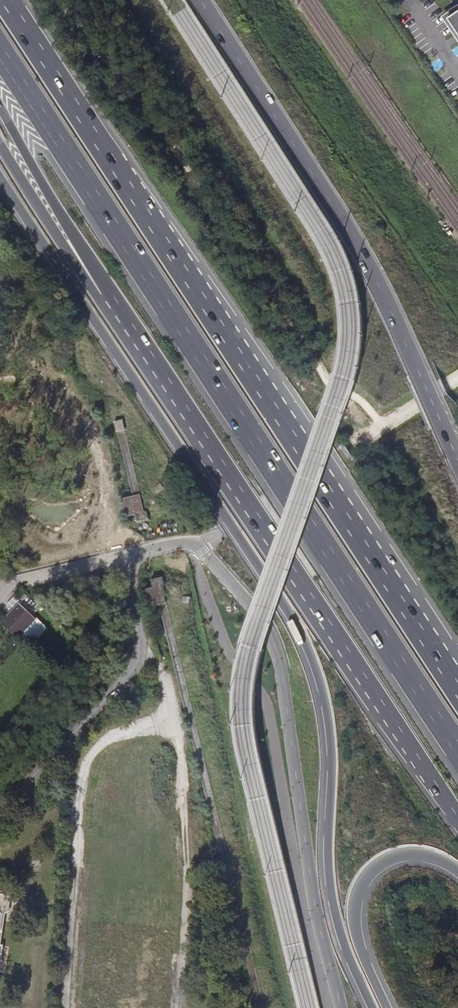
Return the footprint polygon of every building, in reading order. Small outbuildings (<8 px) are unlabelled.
[(457,30),(457,2),(457,3),(454,4),(452,6),(449,8),(452,12),(448,15),(457,30)] [(117,423),(119,430),(126,428),(123,421),(117,423)] [(127,444),(124,431),(117,433),(131,497),(121,499),(125,517),(134,515),(136,522),(148,520),(146,512),(144,513),(127,444)] [(156,492),(162,487),(158,482),(152,487),(156,492)] [(16,638),(34,619),(19,604),(0,623),(16,638)] [(142,695),(132,698),(135,706),(145,703),(142,695)] [(9,898),(0,896),(0,938),(4,914),(6,914),(9,898)]
